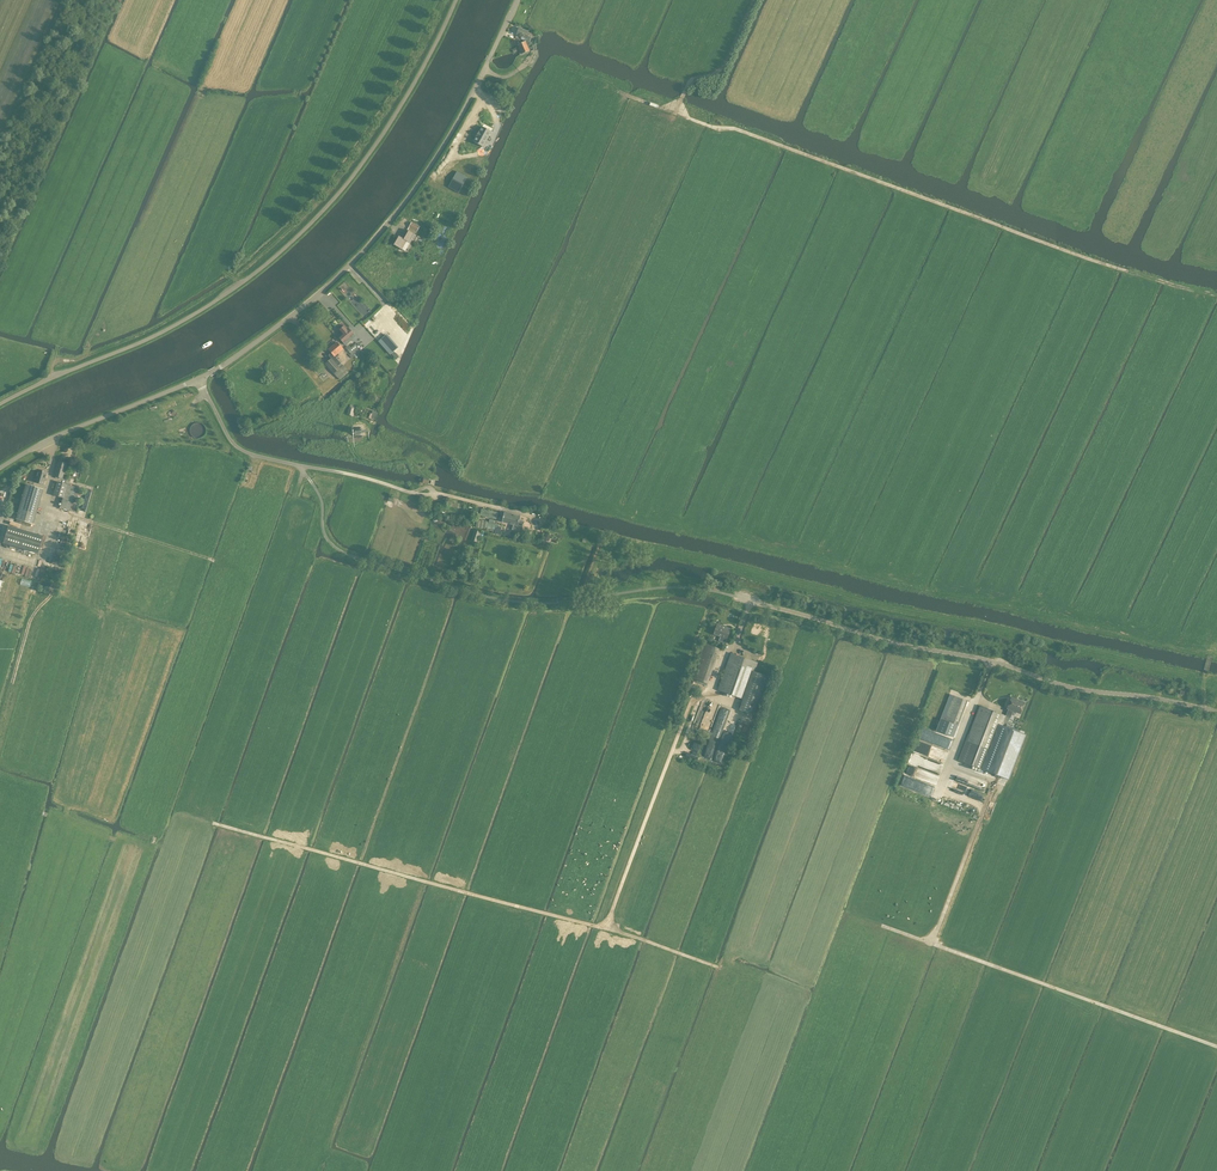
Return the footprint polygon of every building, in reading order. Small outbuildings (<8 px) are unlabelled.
[(519,27),(516,35),(526,38),(525,40),(529,42),(531,37),(527,35),(529,31),(519,27)] [(522,54),(529,51),(525,42),(518,45),(522,54)] [(520,88),(524,78),(516,75),(513,85),(520,88)] [(473,144),(482,149),(491,134),(482,129),(473,144)] [(457,171),(449,188),(459,193),(467,177),(457,171)] [(419,227),(412,222),(409,227),(417,231),(419,227)] [(397,235),(392,243),(401,249),(406,241),(410,243),(415,234),(407,230),(402,238),(397,235)] [(342,335),(339,337),(346,345),(353,339),(351,337),(354,334),(349,328),(348,329),(345,326),(339,331),(342,335)] [(386,333),(378,341),(390,354),(398,346),(386,333)] [(331,359),(326,364),(334,374),(340,368),(338,366),(341,364),(336,358),(339,355),(338,354),(343,349),(339,344),(337,342),(329,350),(331,353),(329,355),(329,356),(331,359)] [(355,344),(348,350),(351,354),(352,353),(355,356),(359,352),(357,349),(358,348),(355,344)] [(340,368),(334,374),(340,380),(349,372),(341,364),(338,366),(340,368)] [(177,400),(168,403),(170,408),(179,404),(177,400)] [(353,416),(356,407),(351,405),(348,414),(353,416)] [(193,434),(205,433),(204,423),(193,423),(193,434)] [(354,437),(363,435),(362,427),(353,428),(354,437)] [(58,461),(54,476),(56,477),(56,478),(62,480),(66,463),(58,461)] [(43,484),(47,472),(38,470),(34,482),(43,484)] [(57,481),(53,495),(62,498),(59,508),(69,511),(73,496),(75,490),(76,487),(57,481)] [(33,524),(43,489),(26,484),(15,519),(33,524)] [(496,519),(499,512),(482,507),(480,514),(496,519)] [(522,532),(523,526),(524,525),(523,525),(524,521),(519,520),(520,516),(504,512),(502,522),(513,525),(512,530),(522,532)] [(537,515),(525,514),(525,524),(537,525),(537,515)] [(477,520),(475,527),(485,529),(485,528),(487,528),(486,530),(495,532),(495,531),(497,524),(486,522),(477,520)] [(37,553),(43,536),(8,525),(3,543),(37,553)] [(74,546),(81,548),(85,529),(79,527),(74,546)] [(480,532),(475,530),(472,540),(477,541),(480,532)] [(20,566),(20,567),(13,564),(11,571),(23,575),(25,568),(20,566)] [(30,587),(32,581),(22,578),(20,584),(30,587)] [(718,623),(714,633),(721,636),(720,640),(726,642),(727,638),(731,628),(718,623)] [(707,683),(720,649),(706,644),(694,678),(707,683)] [(767,676),(754,672),(758,662),(731,653),(718,689),(745,699),(741,710),(753,715),(767,676)] [(952,700),(944,720),(957,725),(965,706),(967,701),(953,696),(952,700)] [(1006,716),(1009,718),(1010,718),(1013,711),(1015,712),(1016,710),(1021,712),(1025,702),(1019,700),(1019,702),(1011,699),(1007,709),(1008,709),(1006,716)] [(718,735),(730,709),(723,706),(712,732),(718,735)] [(980,706),(959,760),(1000,776),(1000,777),(1003,778),(1004,778),(1008,779),(1025,735),(1021,733),(1020,733),(1018,732),(1006,727),(1009,718),(1006,716),(980,706)] [(942,725),(940,730),(948,733),(947,735),(952,737),(955,730),(942,725)] [(724,749),(732,733),(726,730),(720,741),(721,742),(719,747),(724,749)] [(950,750),(953,741),(922,730),(910,764),(942,775),(945,764),(938,762),(943,747),(950,750)] [(951,771),(949,778),(979,788),(981,781),(951,771)] [(899,785),(934,796),(936,787),(928,785),(930,780),(922,778),(921,781),(902,775),(899,785)]
